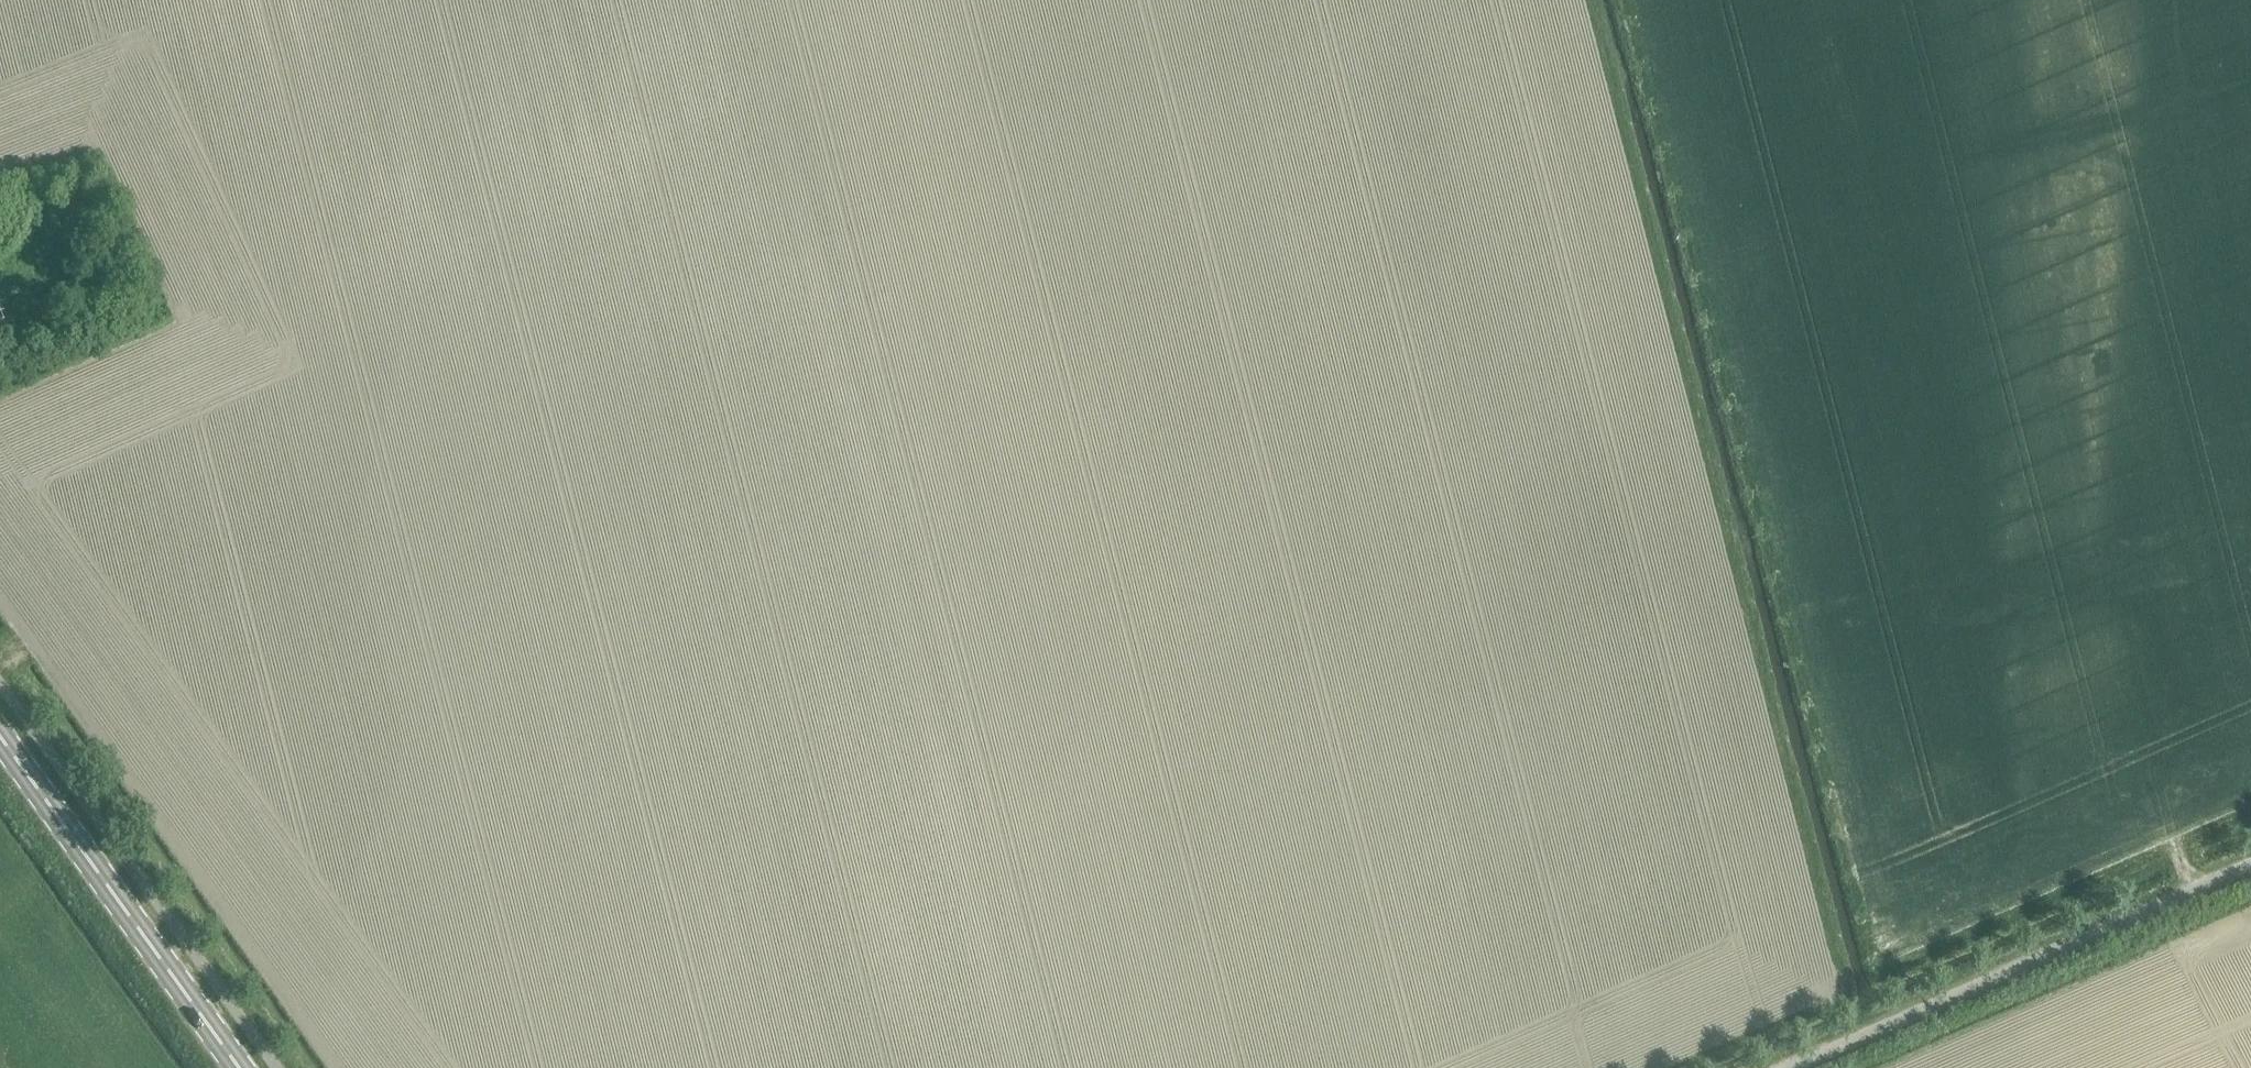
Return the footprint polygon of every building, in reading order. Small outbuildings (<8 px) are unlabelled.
[(6,240),(2,227),(0,228),(0,255),(14,250),(10,238),(6,240)]
